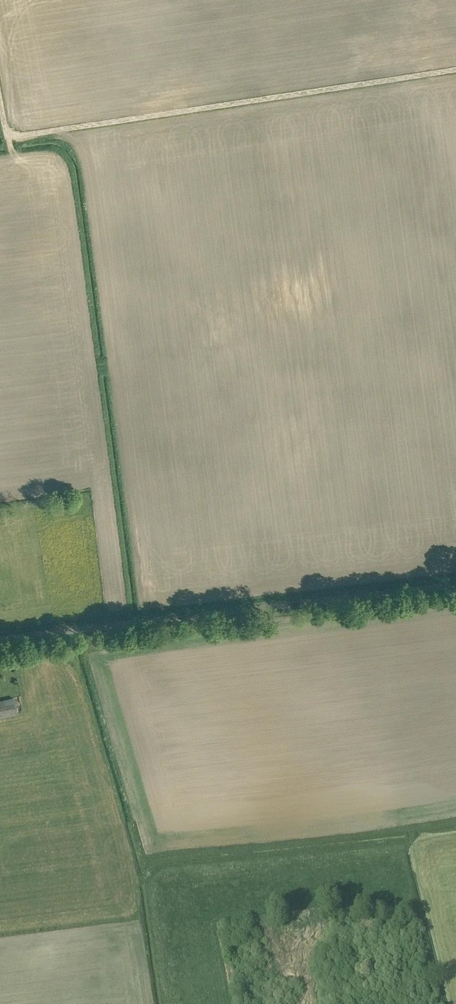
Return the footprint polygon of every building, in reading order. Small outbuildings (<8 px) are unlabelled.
[(22,713),(19,696),(0,700),(0,717),(22,713)]
